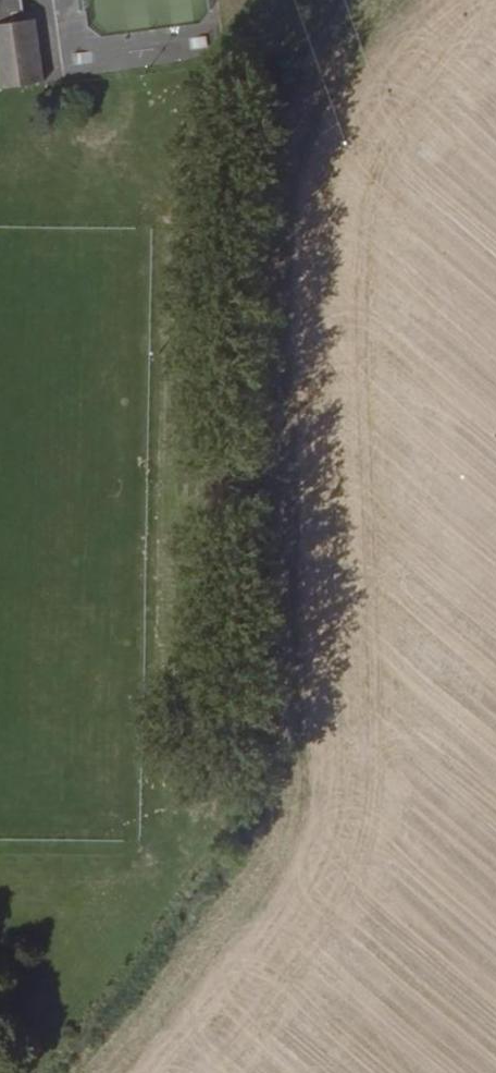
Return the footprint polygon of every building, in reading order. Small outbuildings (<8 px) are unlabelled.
[(39,86),(32,22),(15,24),(13,17),(23,16),(21,0),(0,0),(0,89),(39,86)]
